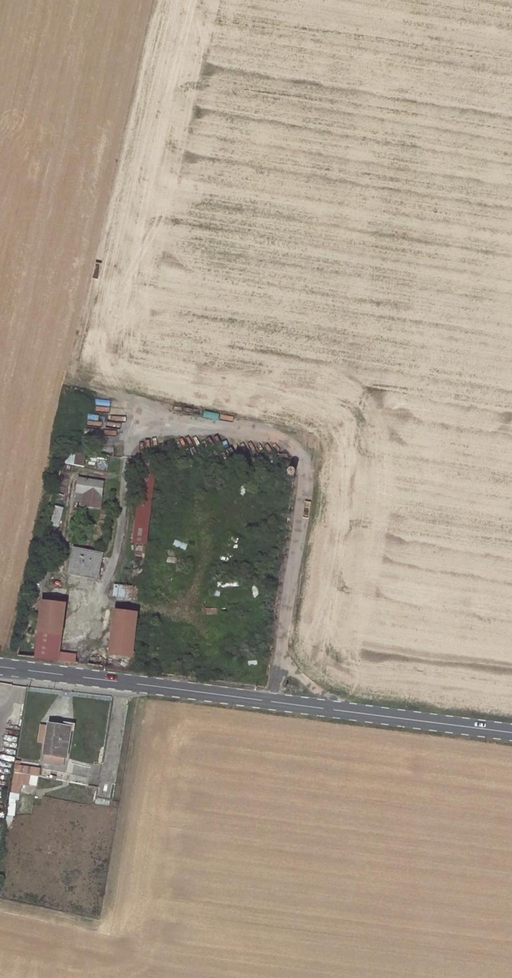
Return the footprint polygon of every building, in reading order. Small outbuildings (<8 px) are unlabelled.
[(121,430),(123,418),(108,416),(106,428),(121,430)] [(65,464),(82,466),(83,452),(66,451),(65,464)] [(146,545),(156,461),(143,460),(134,543),(146,545)] [(77,493),(86,494),(102,496),(104,485),(79,481),(77,493)] [(85,503),(86,494),(77,493),(75,502),(85,503)] [(59,527),(63,507),(54,505),(50,525),(59,527)] [(175,540),(173,546),(186,550),(188,544),(175,540)] [(102,556),(74,550),(70,574),(82,577),(83,572),(99,576),(102,556)] [(68,587),(33,582),(29,601),(66,607),(68,587)] [(140,600),(141,591),(118,589),(118,597),(140,600)] [(29,601),(16,656),(59,662),(66,607),(29,601)] [(116,613),(110,668),(132,671),(138,615),(116,613)] [(75,731),(54,728),(49,767),(68,770),(75,731)] [(40,769),(16,766),(13,786),(29,788),(32,775),(38,777),(40,769)]
